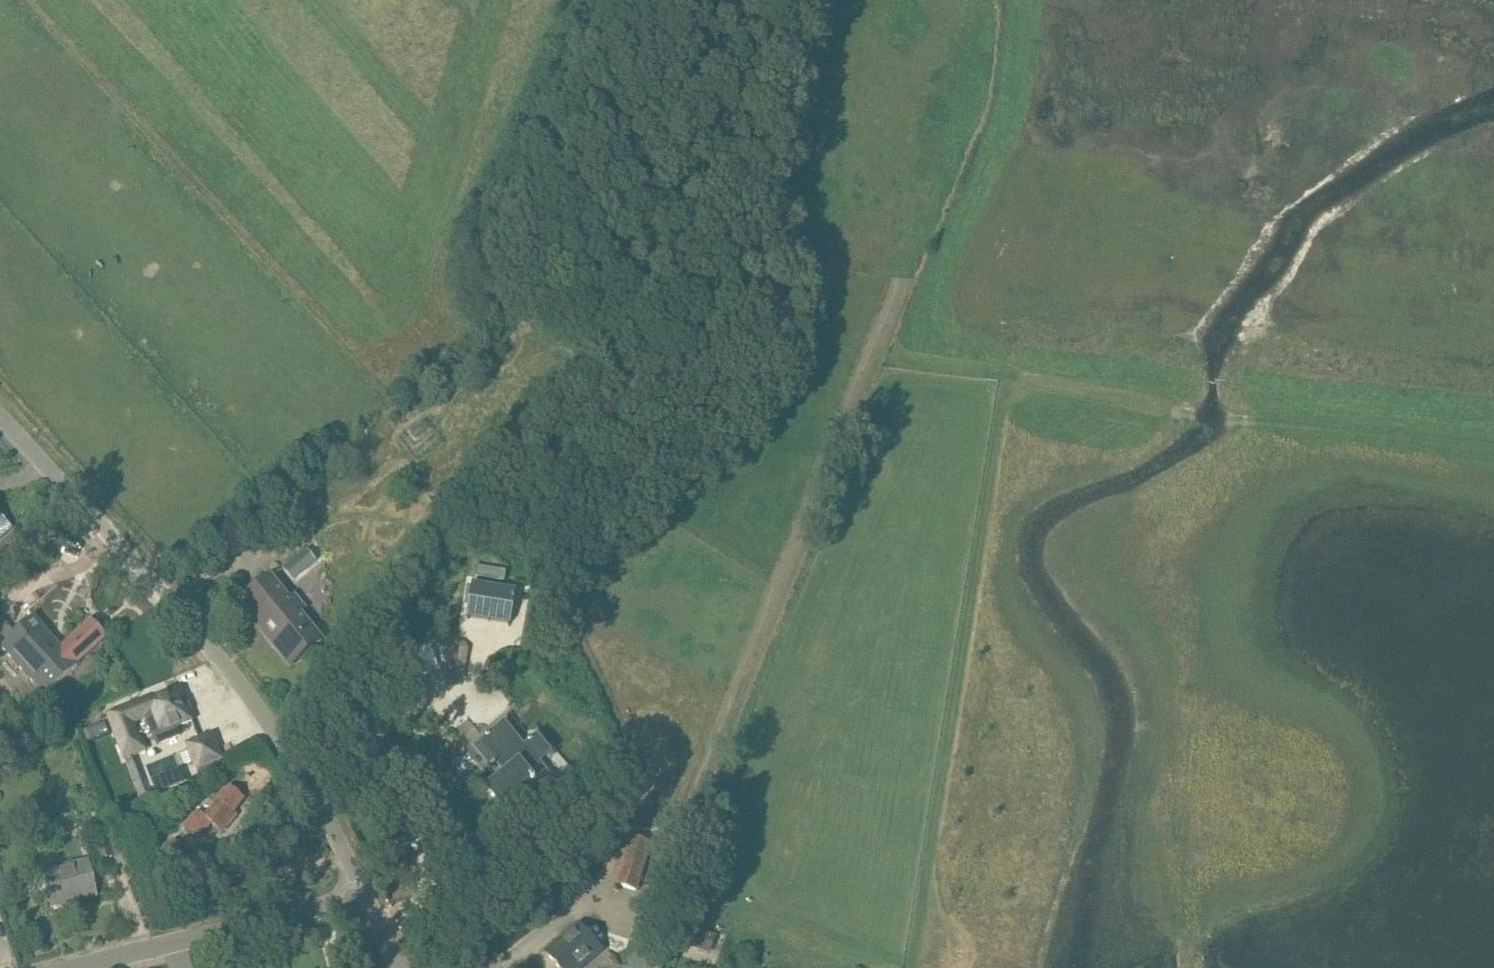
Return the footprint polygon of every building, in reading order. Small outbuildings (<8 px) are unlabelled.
[(0,520),(0,538),(9,530),(0,520)] [(317,558),(309,548),(284,568),(293,578),(317,558)] [(272,578),(244,600),(260,620),(256,624),(291,667),(323,641),(302,615),(309,608),(297,594),(289,600),(272,578)] [(517,592),(474,584),(467,617),(510,626),(517,592)] [(52,640),(32,618),(0,647),(44,696),(77,668),(75,666),(105,639),(90,622),(60,649),(58,647),(56,649),(50,642),(52,640)] [(444,677),(464,681),(471,649),(451,644),(444,677)] [(148,699),(108,714),(124,761),(148,752),(137,722),(146,718),(157,745),(180,736),(177,727),(192,721),(180,689),(149,701),(148,699)] [(513,795),(523,807),(543,791),(526,770),(537,762),(549,752),(537,737),(525,747),(505,723),(489,737),(488,736),(486,738),(486,739),(481,743),(507,774),(488,790),(501,806),(501,805),(513,795)] [(106,725),(83,734),(88,744),(110,735),(106,725)] [(223,760),(213,735),(187,745),(197,771),(223,760)] [(83,795),(74,797),(78,813),(87,810),(83,795)] [(209,865),(258,854),(249,821),(226,827),(221,805),(180,815),(185,837),(201,833),(209,865)] [(89,831),(99,863),(123,855),(112,824),(89,831)] [(617,886),(639,893),(654,843),(632,836),(617,886)] [(87,864),(43,874),(51,908),(71,903),(70,899),(77,897),(78,901),(95,897),(87,864)] [(679,939),(708,948),(711,949),(716,935),(683,925),(679,939)] [(581,926),(548,955),(559,967),(582,967),(602,950),(581,926)] [(633,957),(636,967),(661,967),(657,951),(633,957)]
